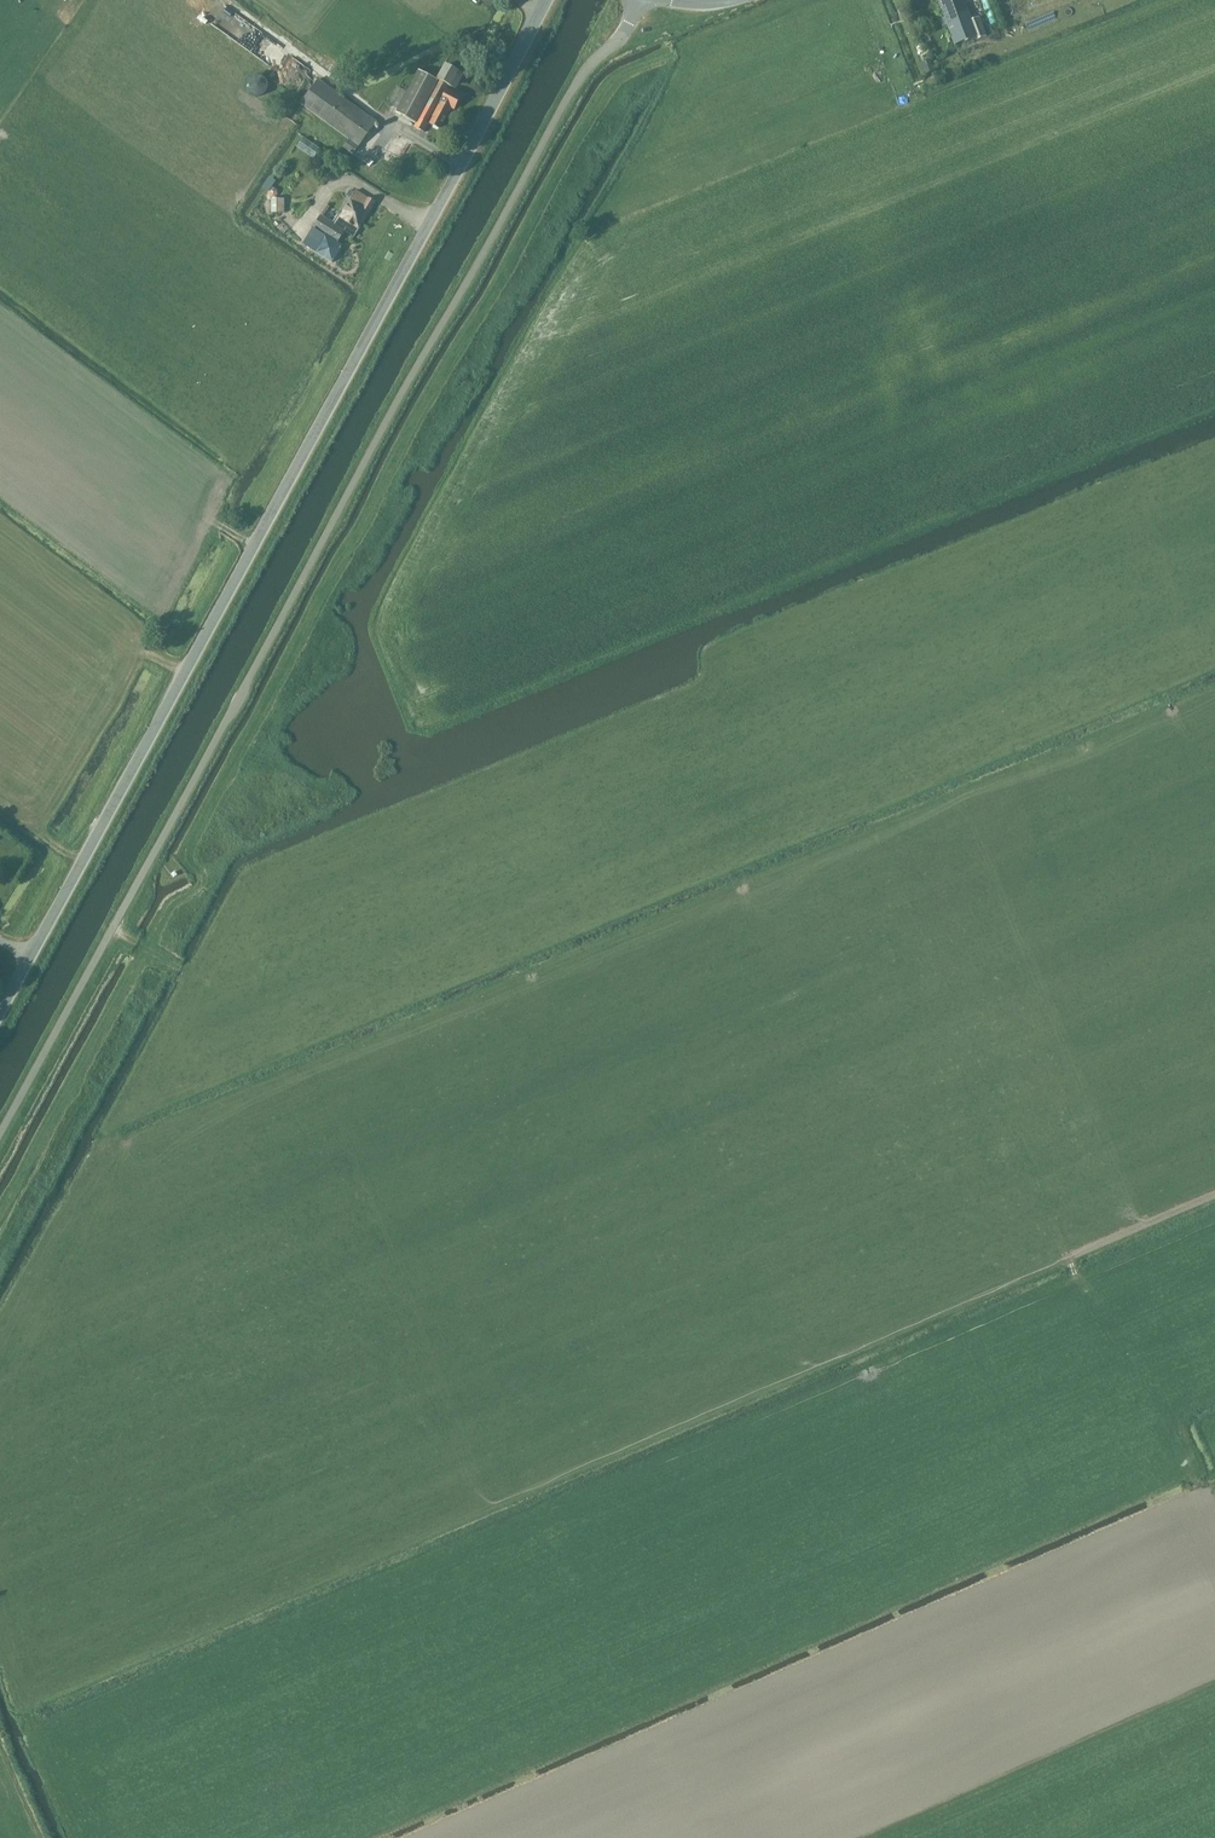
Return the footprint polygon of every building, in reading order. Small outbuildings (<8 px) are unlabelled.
[(977,35),(964,0),(937,0),(954,44),(977,35)] [(1023,28),(1049,17),(1046,9),(1020,20),(1023,28)] [(396,113),(415,123),(416,124),(414,127),(424,132),(429,124),(440,130),(452,109),(455,110),(461,96),(447,88),(448,85),(455,89),(463,74),(446,65),(445,66),(437,80),(434,78),(418,69),(406,92),(397,87),(388,104),(398,109),(396,113)] [(268,88),(268,86),(268,84),(267,82),(266,81),(265,79),(264,78),(262,77),(261,76),(259,76),(257,76),(255,76),(254,76),(252,77),(250,78),(249,80),(248,81),(247,83),(247,85),(247,86),(247,88),(248,90),(248,91),(249,93),(250,94),(252,95),(253,96),(255,96),(257,97),(258,97),(260,96),(262,96),(263,95),(265,94),(266,92),(267,91),(267,89),(268,88)] [(377,123),(326,86),(319,81),(302,105),(350,140),(344,148),(353,155),(377,123)] [(314,157),(320,149),(303,138),(297,146),(314,157)] [(372,201),(378,191),(361,181),(355,190),(372,201)] [(359,230),(375,204),(355,191),(335,225),(323,217),(329,207),(326,205),(320,216),(319,215),(312,227),(314,228),(303,246),(332,264),(343,246),(337,243),(345,231),(354,237),(358,229),(359,230)] [(284,217),(284,201),(272,201),(271,216),(284,217)] [(0,839),(0,852),(9,857),(17,842),(3,834),(0,839)]
